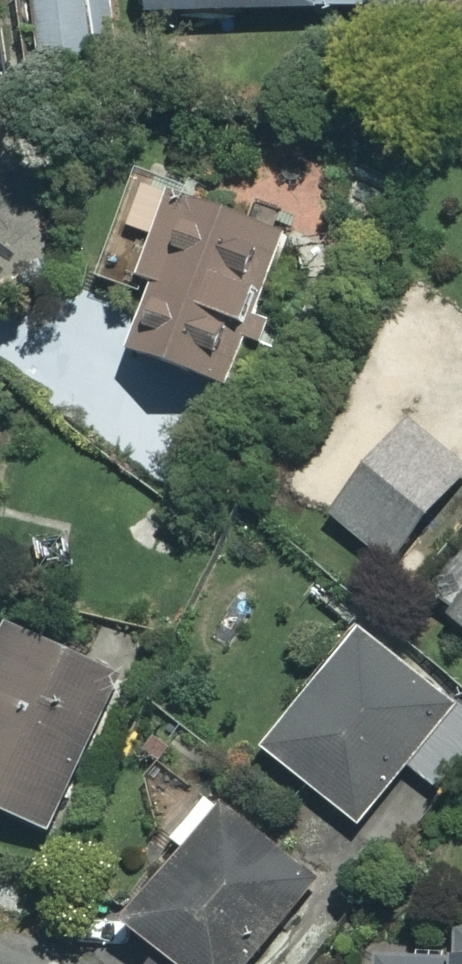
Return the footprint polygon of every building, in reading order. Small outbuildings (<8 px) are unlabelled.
[(105,0),(29,0),(38,75),(112,67),(105,0)] [(140,15),(368,4),(367,0),(139,0),(140,15)] [(151,301),(134,358),(236,389),(295,197),(136,149),(95,284),(151,301)] [(402,414),(321,510),(386,564),(461,473),(461,465),(402,414)] [(435,594),(461,615),(461,560),(435,594)] [(0,642),(0,810),(50,833),(124,673),(10,621),(0,642)] [(362,627),(263,746),(359,825),(458,706),(362,627)] [(126,915),(183,963),(250,963),(318,884),(222,802),(126,915)] [(366,963),(461,963),(461,945),(461,960),(366,958),(366,963)]
